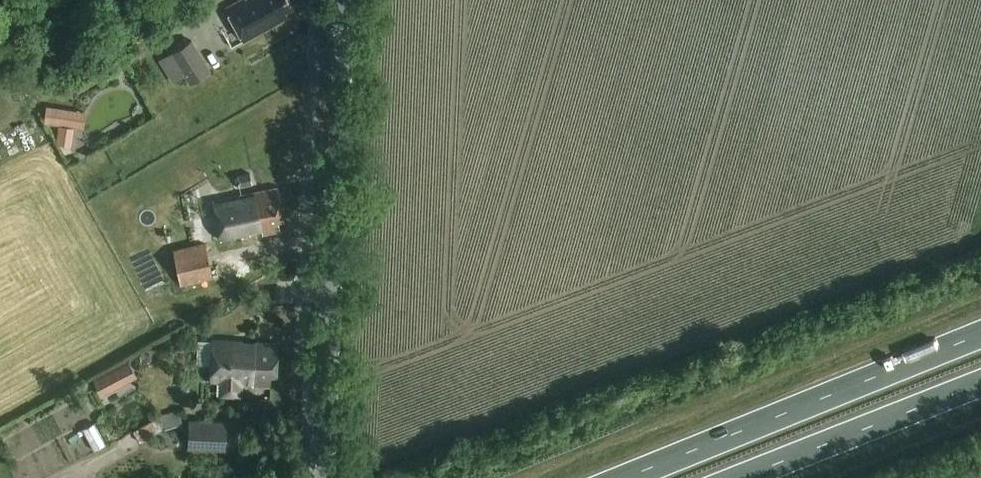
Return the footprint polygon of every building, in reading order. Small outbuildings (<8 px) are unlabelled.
[(287,0),(253,0),(247,3),(246,0),(243,0),(228,8),(245,39),(288,16),(285,11),(291,8),(287,0)] [(192,40),(170,53),(185,76),(190,84),(211,71),(192,40)] [(47,106),(44,123),(72,127),(75,110),(47,106)] [(237,175),(239,187),(252,184),(250,173),(237,175)] [(278,189),(213,202),(214,209),(219,234),(221,241),(251,235),(250,231),(263,228),(264,234),(282,230),(280,222),(285,221),(278,189)] [(213,279),(205,243),(174,249),(182,285),(213,279)] [(241,396),(242,382),(253,383),(253,386),(270,387),(271,377),(277,378),(279,343),(243,341),(243,339),(213,338),(210,380),(221,381),(221,395),(241,396)] [(128,360),(114,368),(123,385),(137,377),(128,360)] [(161,415),(133,431),(139,442),(163,429),(184,424),(180,410),(161,415)] [(226,422),(190,419),(188,447),(224,449),(226,422)]
